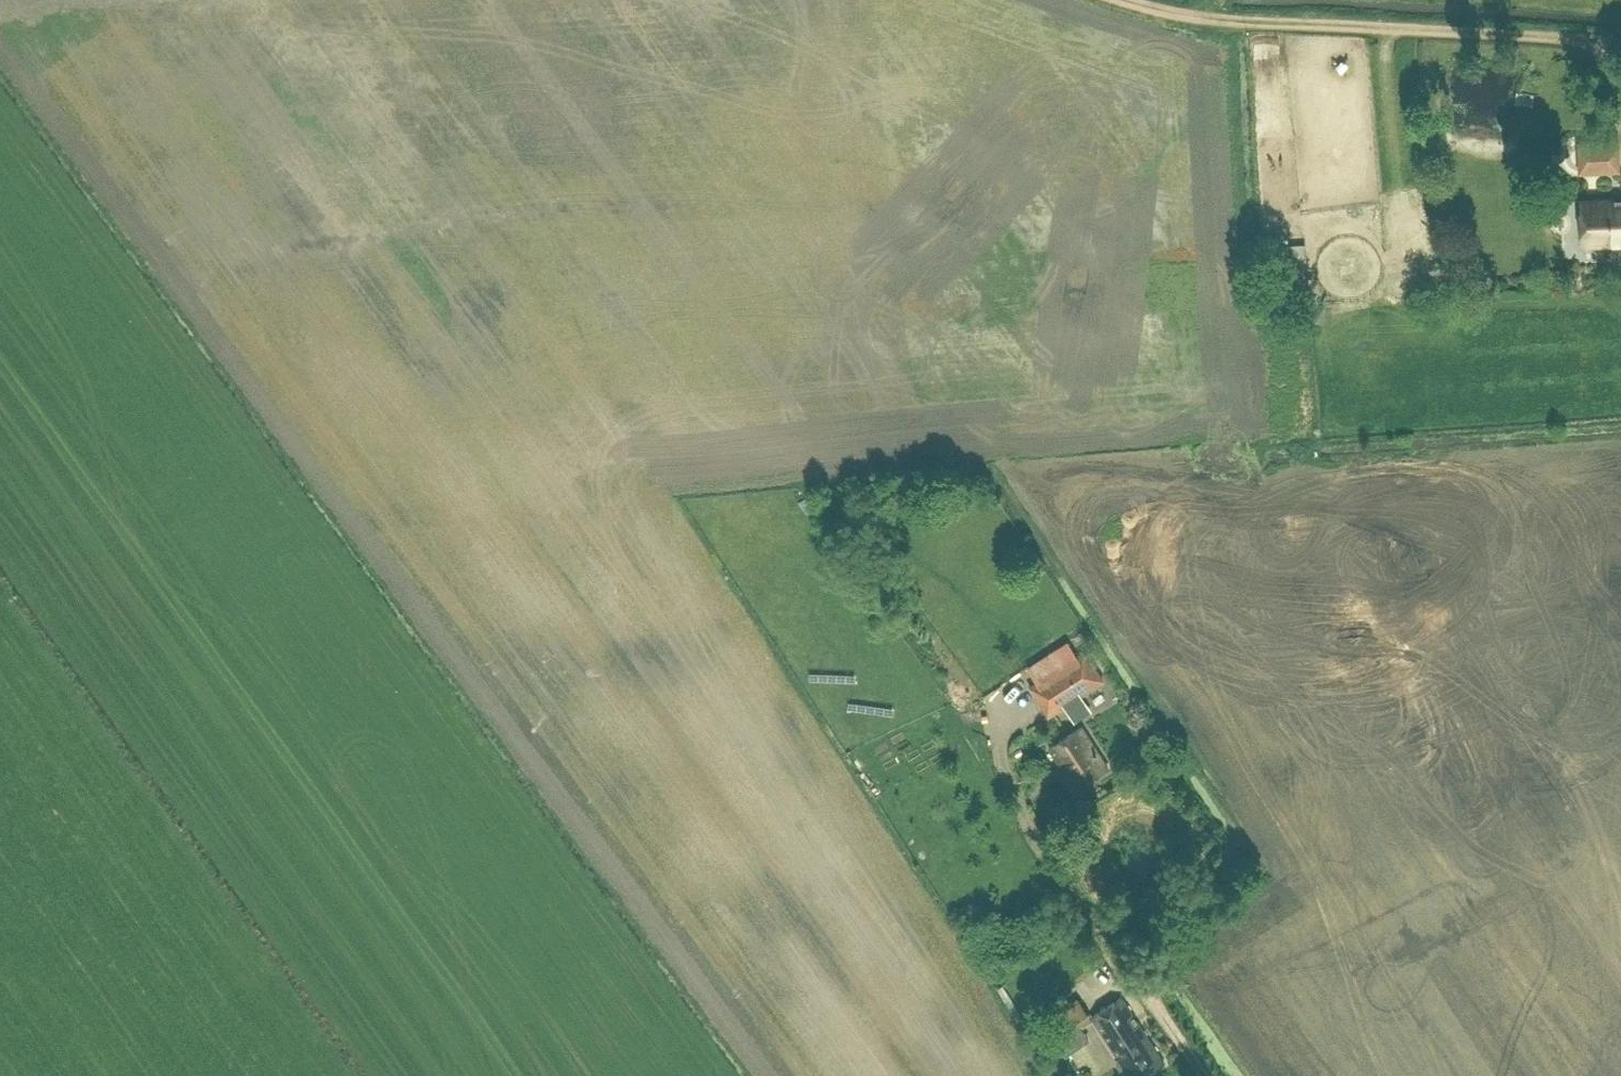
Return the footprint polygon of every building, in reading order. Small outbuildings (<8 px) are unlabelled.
[(1617,140),(1595,141),(1578,142),(1579,171),(1619,169),(1617,140)] [(1613,242),(1620,242),(1620,198),(1580,200),(1582,244),(1613,242)] [(1273,305),(1310,304),(1305,242),(1270,244),(1273,305)] [(1083,648),(1042,676),(1028,685),(1048,716),(1104,679),(1083,648)] [(1081,697),(1067,706),(1075,719),(1090,710),(1081,697)] [(1081,726),(1049,746),(1076,788),(1108,768),(1081,726)] [(1091,1016),(1120,1061),(1116,1063),(1125,1075),(1142,1075),(1164,1062),(1121,996),(1091,1016)] [(1080,1000),(1046,1022),(1059,1042),(1093,1019),(1080,1000)]
